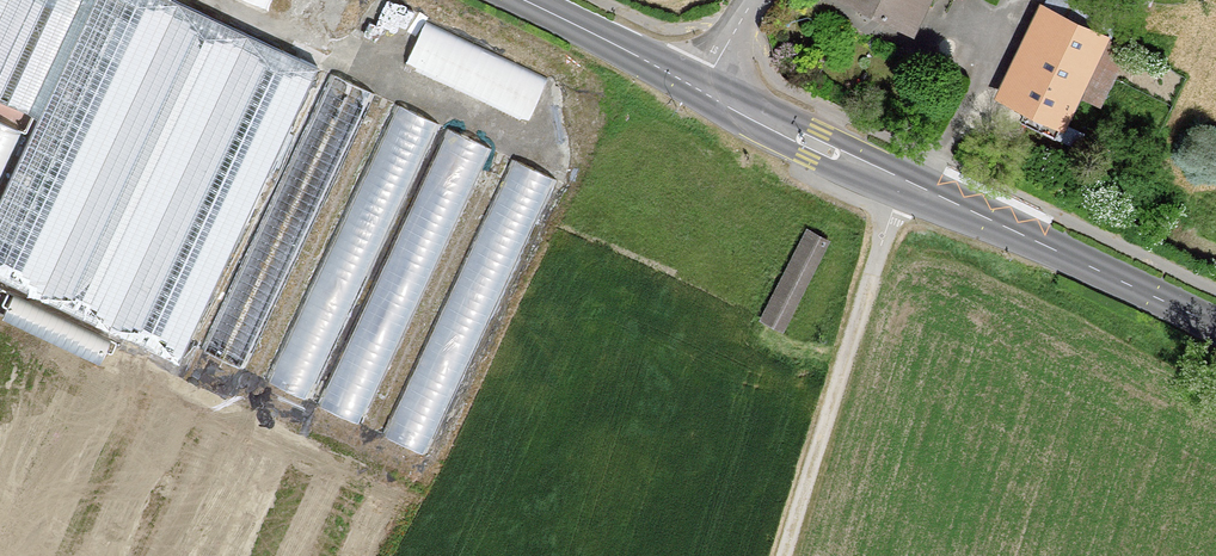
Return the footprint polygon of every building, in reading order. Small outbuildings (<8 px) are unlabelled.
[(176,0),(94,0),(39,118),(0,201),(0,279),(40,298),(180,2),(176,0)] [(39,118),(94,0),(0,0),(0,100),(39,118)] [(912,31),(928,0),(852,0),(912,31)] [(249,34),(180,2),(40,298),(109,330),(249,34)] [(1049,14),(1009,98),(1065,125),(1105,41),(1049,14)] [(427,15),(407,58),(530,116),(551,74),(427,15)] [(319,67),(249,34),(109,330),(180,364),(319,67)] [(314,125),(321,129),(308,156),(316,160),(310,173),(328,182),(374,87),(340,71),(314,125)] [(488,138),(444,120),(445,118),(391,97),(276,379),(321,398),(320,401),(372,422),(488,138)] [(436,453),(556,171),(511,152),(391,434),(436,453)] [(316,200),(275,184),(212,346),(252,362),(316,200)]
